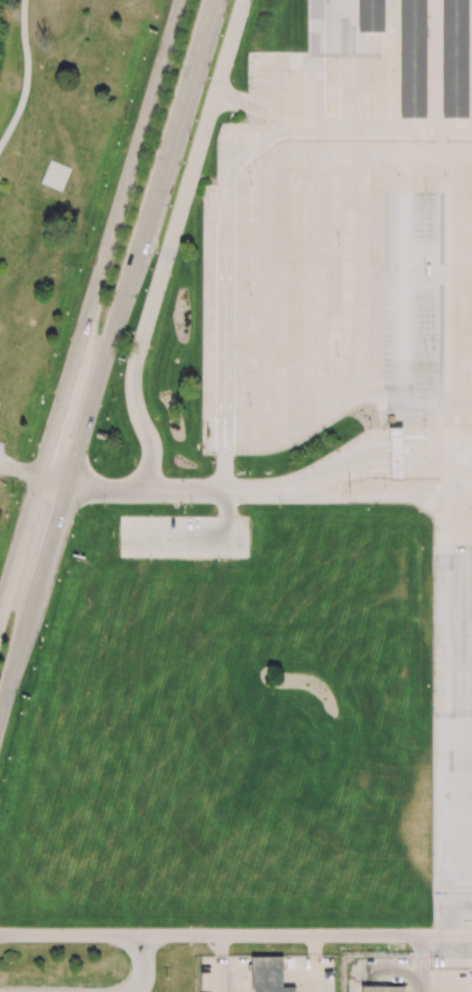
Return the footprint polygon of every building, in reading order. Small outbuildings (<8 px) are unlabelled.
[(385,0),(359,0),(359,32),(384,32),(385,0)] [(426,118),(426,0),(401,0),(400,117),(426,118)] [(468,118),(469,0),(443,0),(442,117),(468,118)] [(391,481),(405,481),(404,429),(391,429),(391,481)] [(252,957),(252,991),(295,991),(295,987),(282,987),(283,957),(252,957)]
